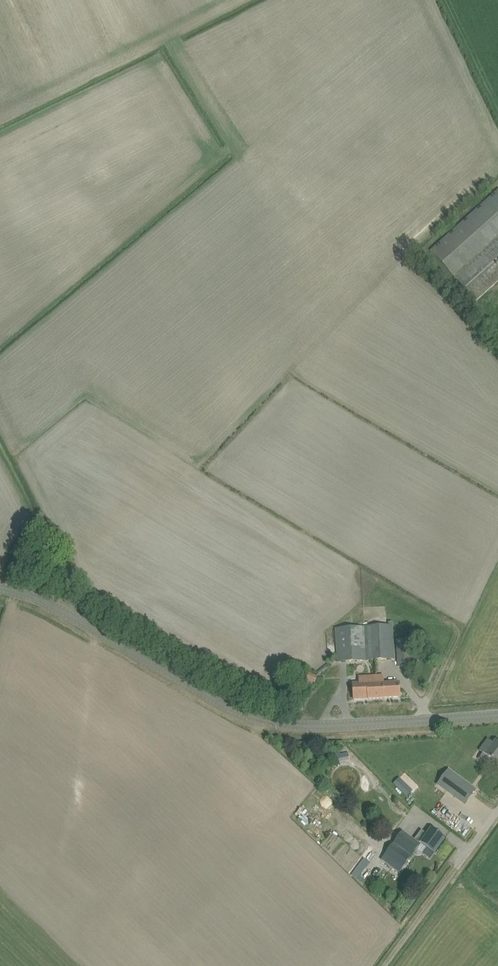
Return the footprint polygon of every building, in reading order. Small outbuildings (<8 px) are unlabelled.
[(430,251),(454,277),(497,237),(497,190),(430,251)] [(497,281),(497,239),(455,278),(476,301),(497,281)] [(394,659),(393,625),(392,622),(388,622),(388,625),(364,627),(366,661),(374,660),(394,659)] [(366,661),(364,627),(335,628),(337,662),(366,661)] [(397,641),(398,666),(411,666),(410,640),(397,641)] [(309,674),(306,680),(313,683),(316,677),(309,674)] [(353,683),(354,700),(376,699),(375,676),(359,677),(359,684),(353,684),(353,683)] [(400,697),(400,687),(399,683),(383,684),(383,676),(375,676),(376,699),(400,697)] [(478,759),(483,763),(488,756),(496,762),(497,764),(497,742),(495,740),(493,744),(487,739),(479,751),(483,753),(478,759)] [(448,770),(438,785),(458,800),(469,785),(448,770)] [(497,787),(497,784),(490,778),(480,791),(489,798),(497,787)] [(399,873),(411,857),(421,843),(435,853),(445,839),(432,829),(427,835),(422,831),(415,840),(403,832),(400,835),(394,843),(381,860),(399,873)] [(357,868),(352,876),(357,880),(363,872),(357,868)]
